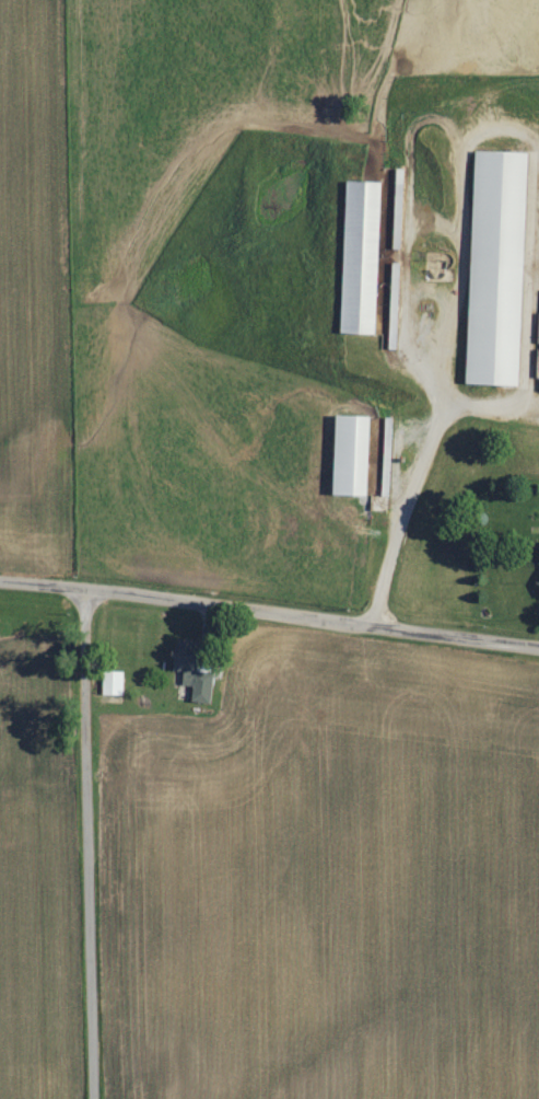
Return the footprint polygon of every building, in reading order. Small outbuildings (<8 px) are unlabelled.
[(469,384),(522,386),(529,152),(476,150),(469,384)] [(343,333),(378,334),(382,182),(348,181),(343,333)] [(372,416),(338,416),(336,496),(370,496),(372,416)] [(215,666),(200,665),(201,657),(193,656),(194,647),(178,646),(176,670),(185,671),(184,686),(194,686),(193,702),(212,703),(215,666)] [(124,696),(125,672),(105,672),(104,696),(124,696)]
